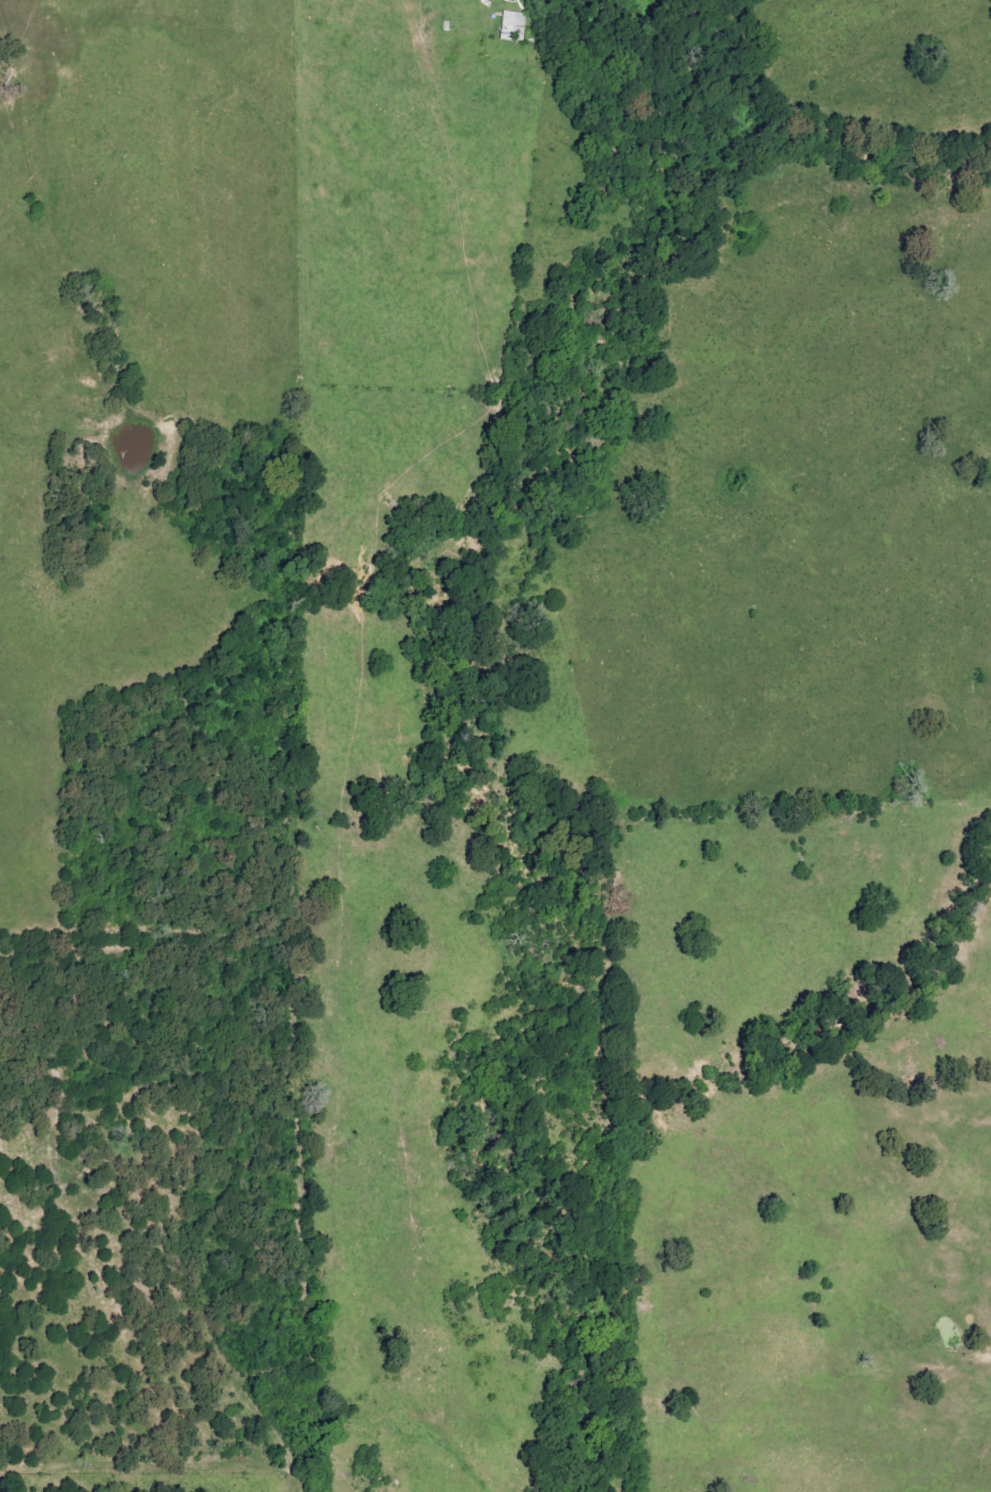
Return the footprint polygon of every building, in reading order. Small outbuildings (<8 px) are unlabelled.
[(529,13),(505,10),(502,37),(525,40),(529,13)]
